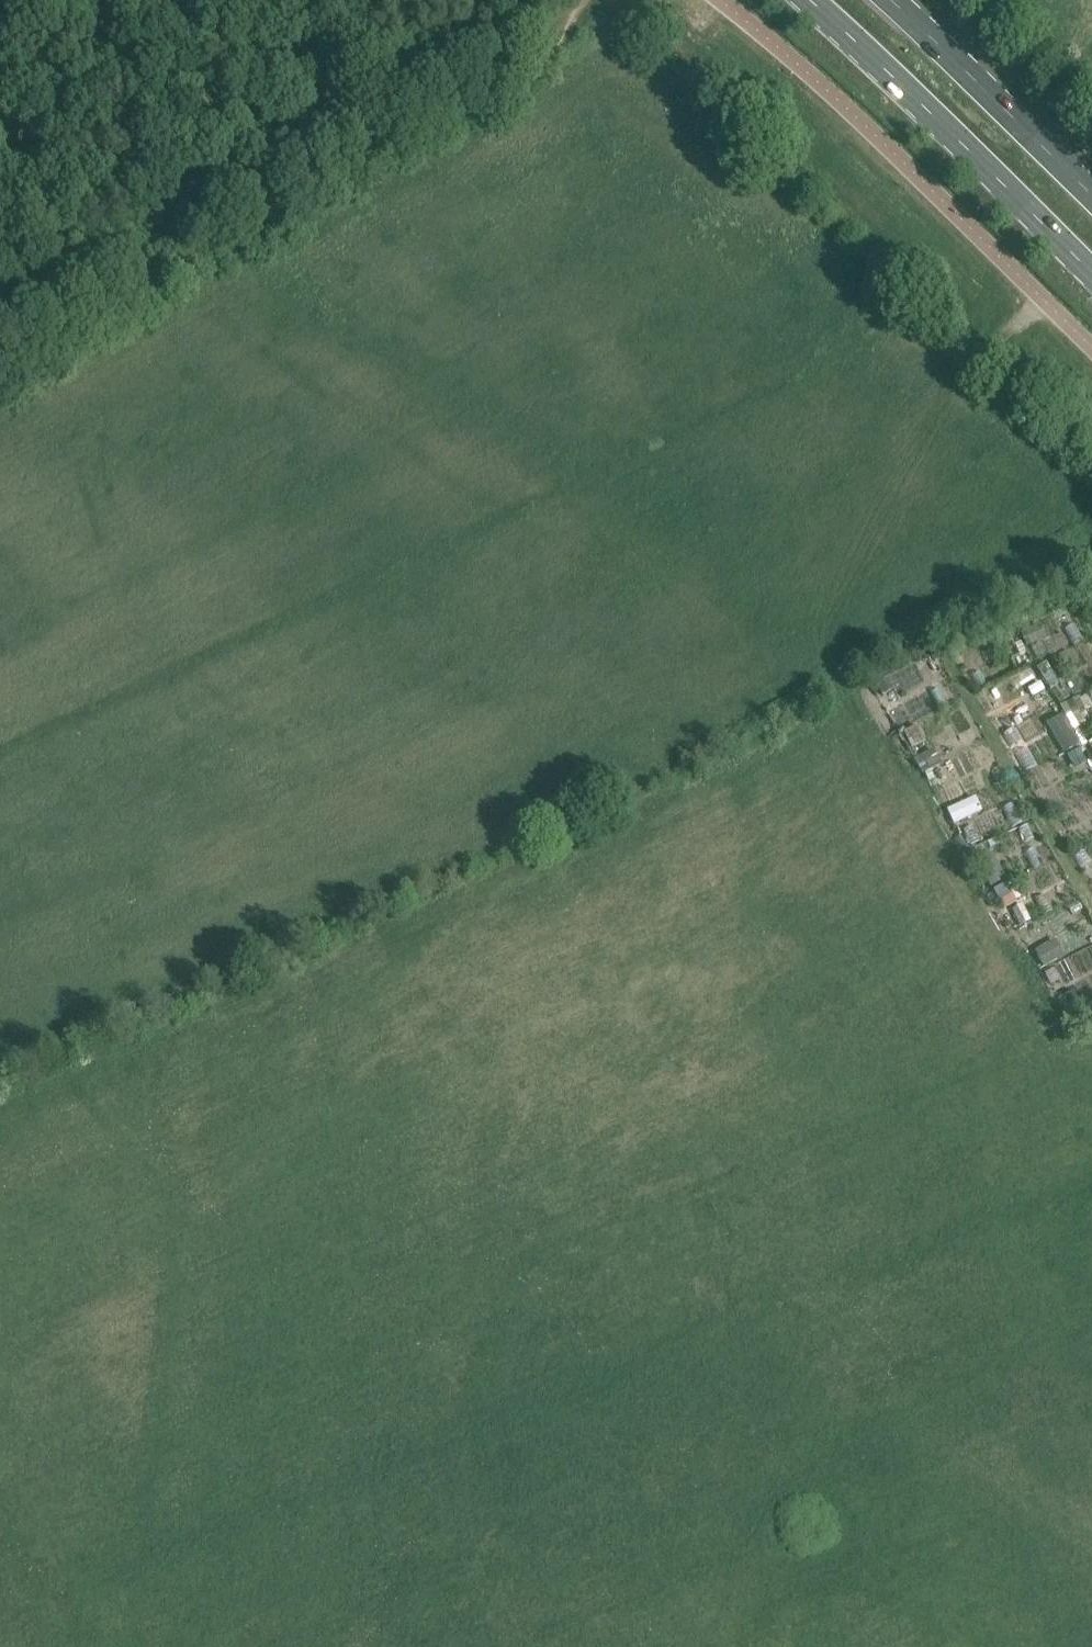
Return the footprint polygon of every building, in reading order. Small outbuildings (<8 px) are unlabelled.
[(966,801),(947,810),(954,824),(973,816),(966,801)]
